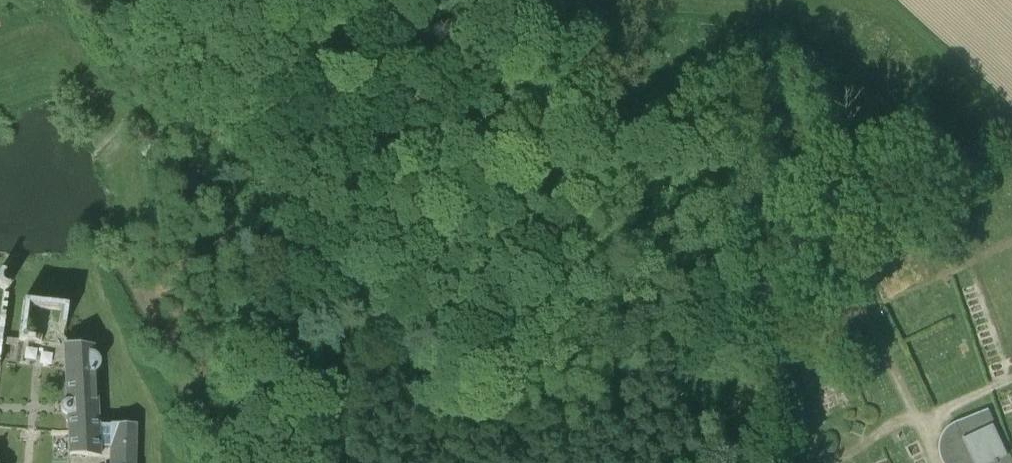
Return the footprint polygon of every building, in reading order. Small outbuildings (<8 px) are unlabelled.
[(32,304),(28,346),(45,348),(47,333),(75,336),(78,309),(32,304)] [(97,426),(91,376),(93,373),(96,370),(97,367),(97,364),(97,361),(95,359),(93,357),(91,355),(90,355),(90,348),(61,346),(65,401),(62,402),(60,404),(59,406),(58,409),(58,410),(59,412),(61,414),(61,415),(64,416),(66,416),(70,456),(99,458),(99,450),(97,426)] [(991,418),(958,433),(947,440),(943,448),(941,459),(942,462),(1011,462),(991,418)] [(109,450),(109,426),(97,426),(99,450),(109,450)] [(133,449),(132,426),(109,426),(109,450),(109,462),(133,462),(133,449)]
